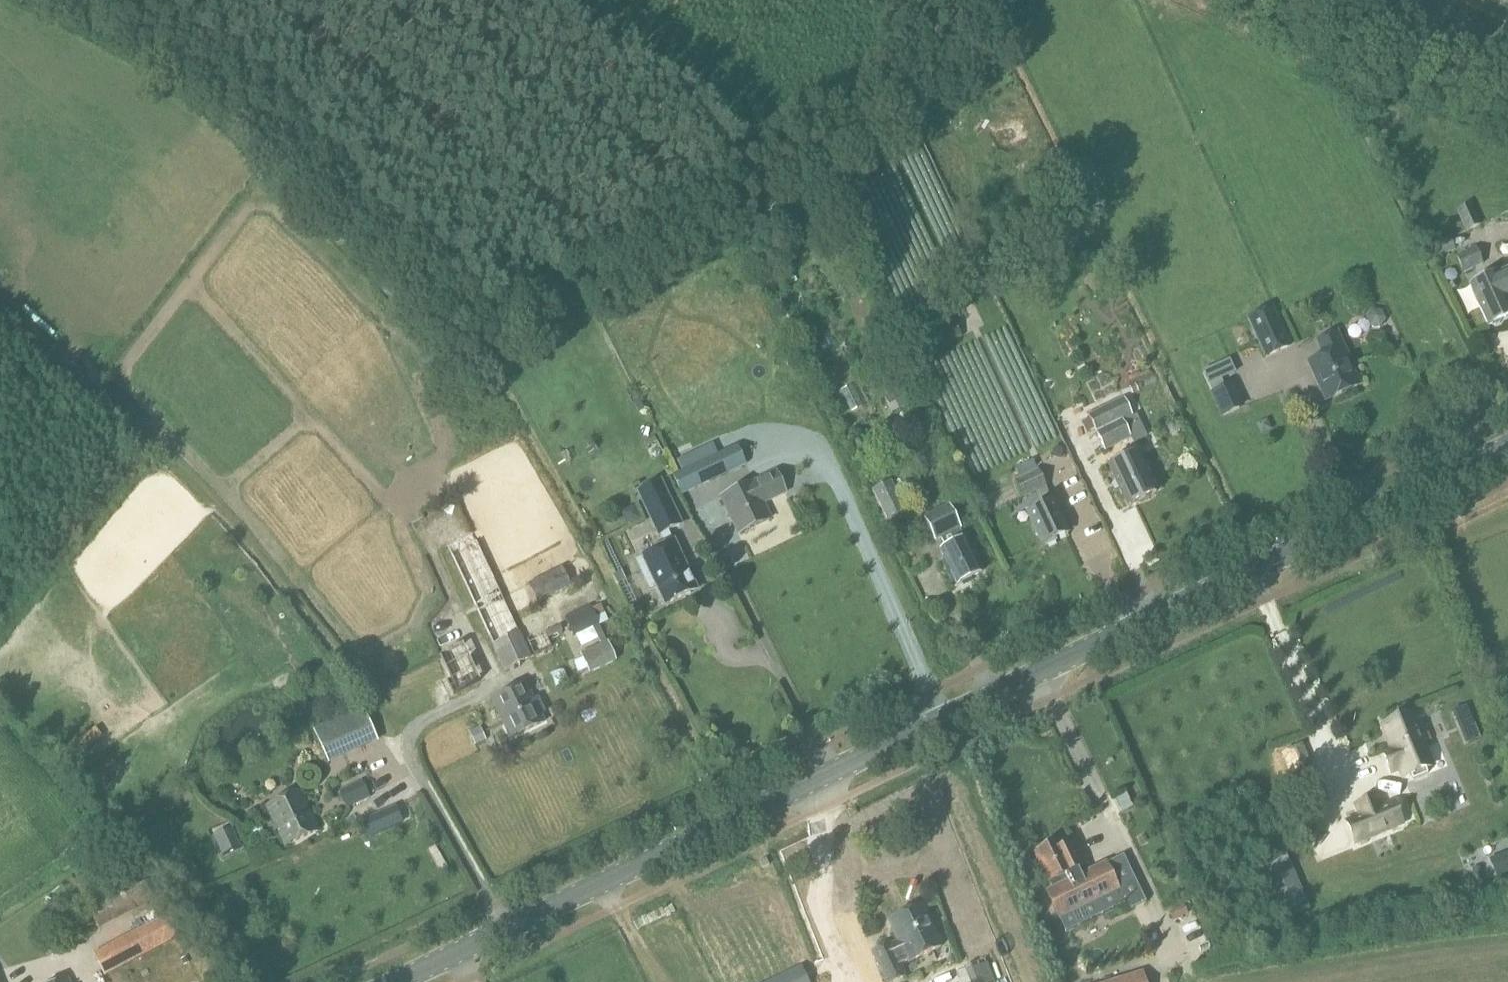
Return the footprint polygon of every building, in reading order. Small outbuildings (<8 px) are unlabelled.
[(1472,204),(1457,210),(1466,231),(1481,225),(1472,204)] [(1430,247),(1435,259),(1455,250),(1449,238),(1430,247)] [(1464,274),(1484,265),(1476,247),(1456,255),(1464,274)] [(1470,285),(1489,326),(1492,324),(1496,326),(1500,323),(1502,320),(1507,317),(1507,268),(1470,285)] [(798,282),(812,288),(818,275),(804,269),(798,282)] [(1274,307),(1247,318),(1265,359),(1292,347),(1274,307)] [(1322,357),(1308,363),(1326,400),(1360,384),(1351,365),(1352,365),(1344,347),(1337,332),(1315,341),(1322,357)] [(1252,345),(1226,351),(1230,371),(1243,368),(1241,361),(1255,357),(1252,345)] [(1197,355),(1202,368),(1223,359),(1218,346),(1197,355)] [(1201,384),(1229,379),(1225,363),(1198,369),(1201,384)] [(1223,417),(1240,409),(1230,387),(1213,394),(1223,417)] [(904,389),(884,399),(892,412),(912,404),(904,389)] [(1083,402),(1089,442),(1132,435),(1125,395),(1083,402)] [(1170,396),(1158,400),(1163,414),(1174,410),(1170,396)] [(639,446),(645,460),(659,454),(652,440),(639,446)] [(1109,467),(1128,505),(1156,492),(1138,453),(1109,467)] [(719,454),(700,463),(710,483),(728,474),(719,454)] [(1048,495),(1046,489),(1047,489),(1034,460),(1015,468),(1020,479),(1016,481),(1024,498),(1036,493),(1038,499),(1048,495)] [(754,483),(721,498),(739,534),(771,519),(764,504),(785,494),(776,473),(754,483)] [(643,489),(663,533),(664,532),(669,543),(647,554),(648,555),(640,558),(653,586),(661,583),(670,602),(700,588),(673,529),(685,522),(665,479),(643,489)] [(871,489),(889,527),(909,518),(890,480),(871,489)] [(1067,533),(1053,501),(1029,512),(1043,544),(1067,533)] [(935,520),(932,522),(940,539),(948,535),(950,541),(962,535),(960,529),(952,512),(951,512),(935,520)] [(982,573),(965,540),(941,552),(957,585),(982,573)] [(501,584),(489,560),(460,574),(472,598),(501,584)] [(562,570),(534,571),(535,596),(563,594),(562,570)] [(558,616),(565,632),(591,621),(584,605),(558,616)] [(519,623),(490,636),(505,670),(508,676),(537,663),(519,623)] [(606,642),(580,654),(590,675),(617,663),(606,642)] [(457,651),(423,663),(437,699),(470,687),(457,651)] [(534,700),(526,683),(492,700),(510,739),(545,722),(541,714),(545,712),(538,698),(534,700)] [(363,707),(313,730),(329,765),(378,742),(363,707)] [(1383,727),(1393,750),(1384,754),(1392,772),(1400,769),(1404,778),(1411,775),(1413,781),(1428,774),(1425,769),(1432,766),(1411,715),(1383,727)] [(481,726),(469,732),(476,746),(487,741),(481,726)] [(386,775),(367,782),(372,795),(391,788),(386,775)] [(339,791),(347,809),(371,798),(363,781),(339,791)] [(301,791),(269,807),(276,822),(267,827),(272,836),(281,832),(288,847),(320,831),(301,791)] [(1393,804),(1380,810),(1375,798),(1356,806),(1361,817),(1347,823),(1355,843),(1402,824),(1393,804)] [(404,823),(396,807),(370,819),(378,835),(404,823)] [(241,848),(232,829),(215,836),(225,856),(241,848)] [(1058,842),(1035,853),(1049,883),(1056,880),(1057,882),(1056,883),(1058,888),(1047,893),(1059,918),(1117,890),(1124,905),(1127,912),(1147,903),(1125,856),(1084,875),(1081,869),(1088,866),(1075,841),(1061,848),(1058,842)] [(73,884),(98,931),(154,901),(129,854),(73,884)] [(767,857),(760,860),(763,868),(770,864),(767,857)] [(1263,876),(1281,921),(1309,909),(1290,864),(1263,876)] [(890,945),(874,953),(887,981),(890,981),(904,976),(900,966),(940,947),(922,907),(890,922),(900,945),(892,949),(890,945)] [(1184,907),(1170,914),(1173,921),(1187,914),(1184,907)] [(106,976),(177,939),(165,916),(93,953),(106,976)] [(794,967),(763,981),(802,981),(794,967)] [(1110,981),(1146,981),(1143,972),(1110,981)]
